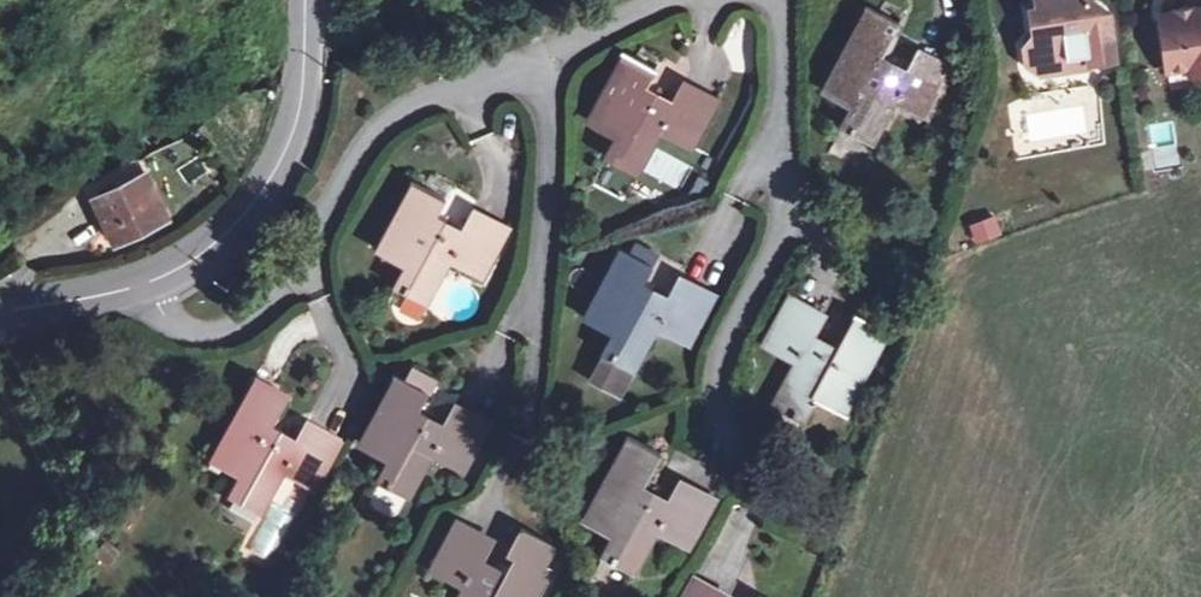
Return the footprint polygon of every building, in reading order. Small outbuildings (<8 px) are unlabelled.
[(1024,45),(1027,63),(1041,72),(1057,69),(1068,58),(1089,54),(1090,61),(1113,58),(1106,13),(1099,14),(1098,13),(1096,12),(1095,11),(1093,10),(1092,10),(1091,10),(1086,11),(1084,2),(1089,2),(1089,0),(1035,0),(1037,7),(1030,9),(1034,32),(1024,45)] [(1194,4),(1173,7),(1174,17),(1197,14),(1195,8),(1194,4)] [(1161,19),(1168,68),(1190,64),(1200,63),(1200,7),(1195,8),(1197,14),(1174,17),(1161,19)] [(867,8),(824,92),(854,107),(844,127),(874,143),(895,100),(928,117),(952,70),(919,52),(907,74),(888,66),(883,76),(875,71),(899,24),(867,8)] [(625,52),(589,120),(620,136),(610,155),(639,171),(661,130),(693,147),(719,101),(683,81),(673,104),(654,94),(649,104),(640,99),(656,69),(625,52)] [(1190,64),(1191,73),(1200,71),(1200,63),(1190,64)] [(137,156),(86,182),(115,242),(167,217),(137,156)] [(415,180),(379,247),(409,265),(399,284),(428,300),(450,259),(482,276),(508,229),(473,210),(462,232),(443,222),(437,232),(430,227),(445,197),(415,180)] [(996,213),(968,223),(975,243),(1004,233),(996,213)] [(622,250),(586,316),(615,333),(605,351),(634,367),(656,327),(689,344),(714,296),(680,278),(668,300),(651,291),(646,301),(637,296),(655,259),(635,249),(632,255),(622,250)] [(790,295),(764,341),(797,360),(773,402),(802,418),(812,398),(843,414),(888,332),(857,314),(831,360),(822,355),(827,345),(810,336),(822,314),(790,295)] [(634,367),(605,351),(590,377),(620,394),(634,367)] [(407,380),(427,391),(434,379),(414,369),(407,380)] [(397,374),(361,442),(389,458),(378,477),(410,494),(433,453),(463,470),(489,423),(456,404),(442,427),(425,417),(420,426),(411,420),(427,391),(407,380),(397,374)] [(254,379),(209,462),(239,478),(229,496),(258,513),(280,472),(313,490),(340,443),(306,424),(293,445),(276,436),(270,445),(261,440),(286,395),(254,379)] [(630,436),(585,518),(614,534),(603,554),(633,570),(656,528),(689,546),(714,500),(681,480),(667,503),(650,493),(644,503),(636,499),(661,453),(630,436)] [(432,569),(465,585),(459,596),(536,596),(550,571),(544,568),(555,544),(523,527),(509,552),(517,555),(501,585),(492,580),(497,571),(480,561),(490,539),(457,520),(432,569)] [(683,596),(727,596),(728,596),(695,577),(683,596)]
